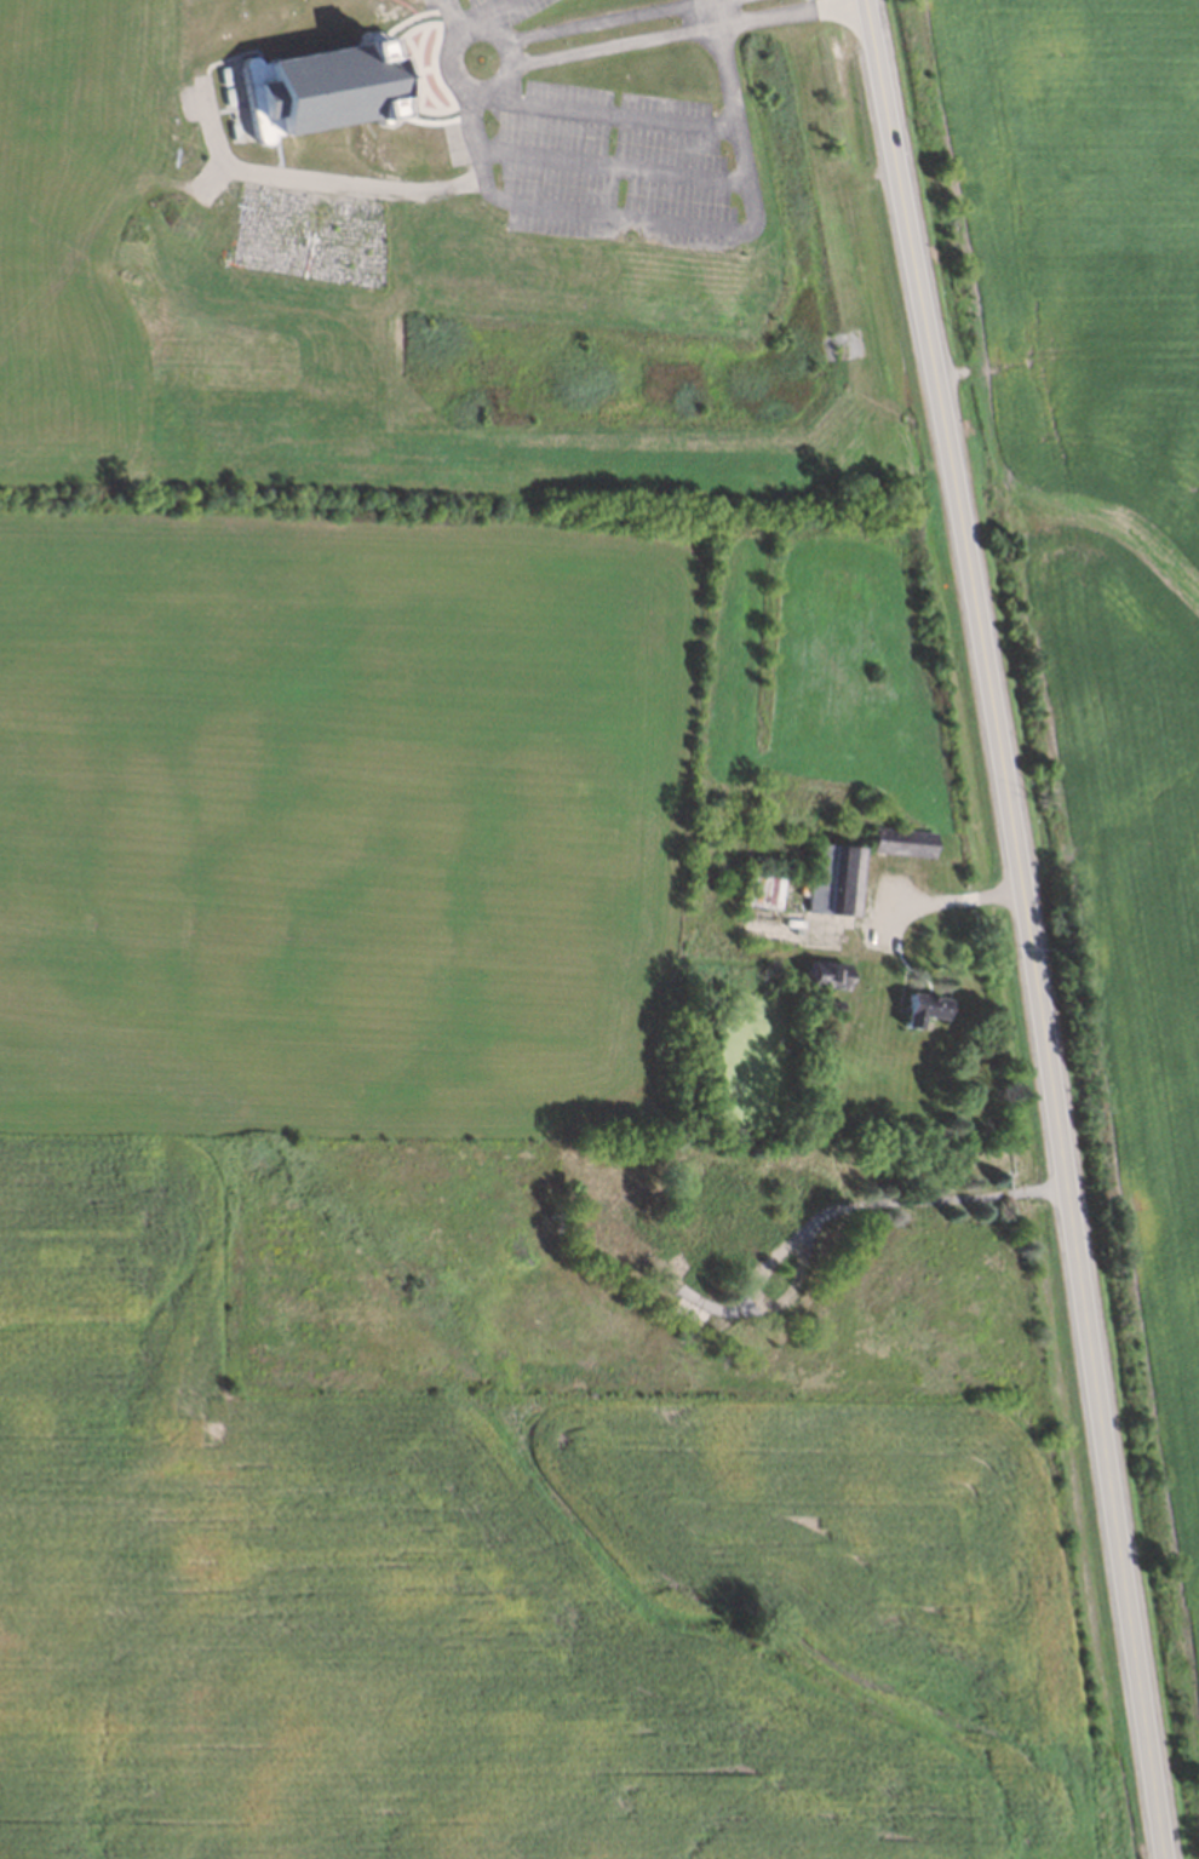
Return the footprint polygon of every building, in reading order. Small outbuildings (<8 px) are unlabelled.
[(243,63),(258,144),(407,115),(389,44),(243,63)] [(934,833),(874,828),(871,852),(931,858),(934,833)] [(808,912),(854,917),(861,848),(815,843),(808,912)] [(783,880),(753,877),(751,905),(781,908),(783,880)] [(846,986),(847,964),(811,962),(810,985),(846,986)] [(948,1021),(951,999),(907,993),(902,1027),(917,1029),(919,1017),(948,1021)]
